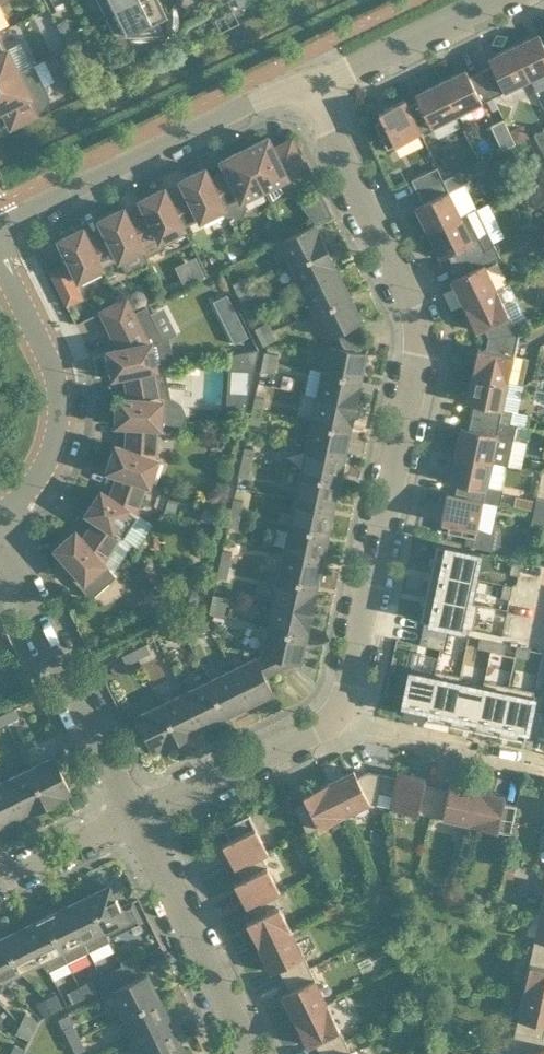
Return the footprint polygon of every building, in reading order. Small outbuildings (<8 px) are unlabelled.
[(105,13),(132,0),(99,0),(105,13)] [(106,13),(107,16),(117,36),(127,31),(131,40),(135,48),(165,34),(158,19),(157,17),(160,15),(164,13),(160,5),(158,0),(132,0),(106,13)] [(250,5),(255,14),(271,6),(268,0),(260,0),(250,5)] [(67,17),(57,22),(58,23),(64,34),(73,29),(67,17)] [(73,29),(64,34),(71,49),(81,44),(73,29)] [(514,44),(530,77),(543,70),(543,39),(539,32),(514,44)] [(19,71),(8,47),(5,49),(0,38),(0,80),(19,71)] [(8,47),(19,71),(32,64),(21,41),(8,47)] [(492,64),(481,70),(493,95),(530,77),(514,44),(488,57),(492,64)] [(69,47),(58,53),(61,59),(69,63),(75,59),(69,47)] [(34,63),(44,83),(54,79),(44,58),(34,63)] [(76,62),(65,68),(71,80),(82,74),(76,62)] [(0,80),(0,108),(2,107),(11,126),(37,113),(36,112),(43,108),(45,106),(47,104),(49,101),(50,99),(50,95),(44,83),(34,63),(32,64),(19,71),(0,80)] [(466,68),(441,80),(457,113),(485,99),(493,95),(481,70),(470,75),(466,68)] [(530,77),(535,89),(543,85),(543,70),(530,77)] [(405,98),(404,98),(420,131),(457,113),(441,80),(415,92),(419,100),(408,105),(405,98)] [(493,95),(487,98),(492,109),(499,106),(498,105),(493,95)] [(420,131),(404,98),(379,110),(383,118),(375,121),(387,147),(420,131)] [(504,119),(491,125),(502,148),(515,142),(504,119)] [(518,125),(510,129),(512,133),(516,142),(528,136),(529,136),(524,127),(518,125)] [(534,133),(543,153),(543,128),(534,133)] [(268,135),(245,147),(264,186),(268,184),(278,179),(288,191),(290,189),(306,182),(299,166),(304,163),(292,138),(274,147),(268,135)] [(211,178),(210,178),(222,203),(223,203),(224,206),(232,221),(243,216),(246,206),(242,197),(244,196),(264,186),(245,147),(222,158),(228,169),(211,178)] [(450,153),(435,160),(437,165),(443,178),(459,170),(450,153)] [(411,178),(417,190),(443,178),(437,165),(411,178)] [(187,189),(170,198),(169,198),(182,223),(199,215),(200,217),(224,206),(223,203),(222,203),(210,178),(211,178),(205,166),(181,178),(187,189)] [(416,205),(428,230),(477,207),(460,171),(444,179),(443,178),(417,190),(423,201),(416,205)] [(146,209),(129,217),(129,218),(141,243),(142,243),(143,246),(142,246),(147,255),(164,247),(160,237),(184,226),(182,223),(169,198),(170,198),(164,186),(141,198),(146,209)] [(318,222),(335,210),(320,190),(304,202),(318,222)] [(477,207),(493,240),(504,235),(488,201),(477,207)] [(105,229),(89,237),(88,238),(100,263),(101,263),(118,255),(127,273),(150,262),(147,255),(142,246),(143,246),(142,243),(141,243),(129,218),(129,217),(124,206),(100,218),(105,229)] [(448,252),(453,263),(495,243),(493,240),(477,207),(428,230),(437,249),(440,256),(448,252)] [(280,239),(292,263),(327,246),(319,229),(318,229),(314,222),(280,239)] [(88,238),(89,237),(83,226),(59,238),(65,249),(59,252),(64,263),(51,270),(67,303),(82,296),(72,277),(77,275),(78,277),(102,265),(101,263),(100,263),(88,238)] [(451,278),(464,303),(497,287),(485,263),(501,255),(495,243),(453,263),(459,274),(451,278)] [(292,263),(304,287),(338,270),(335,264),(335,263),(327,246),(292,263)] [(204,274),(195,255),(174,265),(183,284),(204,274)] [(304,287),(315,311),(349,294),(338,270),(304,287)] [(233,282),(237,290),(250,284),(246,276),(233,282)] [(497,287),(514,323),(527,317),(509,281),(497,287)] [(250,284),(237,290),(242,299),(254,292),(250,284)] [(483,325),(489,335),(518,332),(514,323),(497,287),(464,303),(476,329),(483,325)] [(130,292),(128,298),(131,305),(138,308),(145,305),(148,297),(144,291),(137,288),(130,292)] [(214,300),(229,328),(242,322),(228,293),(214,300)] [(329,334),(332,339),(350,336),(345,326),(361,318),(349,294),(315,311),(327,335),(329,334)] [(101,310),(108,323),(133,310),(131,305),(128,298),(127,297),(101,310)] [(133,310),(108,323),(119,346),(108,348),(113,374),(125,372),(125,371),(153,366),(153,367),(163,365),(175,362),(170,336),(163,337),(150,311),(147,304),(145,305),(138,308),(133,310)] [(150,311),(163,337),(170,336),(177,333),(163,305),(150,311)] [(255,326),(261,337),(273,331),(268,320),(255,326)] [(242,322),(229,328),(235,342),(249,335),(242,322)] [(273,331),(261,337),(264,343),(276,337),(273,331)] [(478,345),(472,373),(508,380),(523,383),(529,357),(514,354),(518,332),(489,335),(486,347),(478,345)] [(329,342),(323,369),(360,376),(366,350),(356,348),(350,336),(332,339),(334,343),(329,342)] [(231,353),(230,364),(255,366),(259,349),(258,347),(231,353)] [(263,356),(262,359),(277,363),(278,359),(279,353),(267,351),(264,350),(263,356)] [(262,359),(261,369),(275,372),(277,363),(262,359)] [(255,366),(230,364),(227,392),(249,393),(255,366)] [(118,395),(117,422),(128,422),(129,422),(157,423),(157,424),(160,424),(183,425),(183,419),(184,413),(180,404),(173,399),(170,400),(163,365),(153,367),(153,366),(125,371),(125,372),(130,396),(118,395)] [(323,369),(318,394),(356,402),(360,384),(359,384),(360,376),(323,369)] [(467,399),(467,400),(469,401),(474,402),(472,414),(512,423),(519,424),(525,426),(527,414),(520,412),(526,384),(523,383),(508,380),(472,373),(468,393),(467,399)] [(227,392),(226,406),(246,407),(249,393),(227,392)] [(256,394),(253,407),(262,409),(265,396),(256,394)] [(318,394),(312,420),(349,428),(351,421),(352,421),(356,402),(318,394)] [(262,409),(253,407),(250,421),(259,423),(262,409)] [(460,432),(455,452),(507,463),(508,463),(514,439),(515,439),(519,424),(512,423),(472,414),(469,426),(464,425),(461,425),(461,426),(460,432)] [(312,420),(307,446),(344,454),(349,428),(312,420)] [(116,443),(108,468),(119,472),(119,471),(146,480),(146,481),(149,482),(158,457),(155,456),(157,424),(157,423),(129,422),(127,446),(116,443)] [(245,446),(242,459),(251,461),(254,447),(245,446)] [(307,446),(302,471),(339,479),(341,469),(344,466),(345,460),(343,457),(344,454),(307,446)] [(450,478),(450,480),(452,480),(458,482),(455,493),(483,500),(500,503),(503,490),(501,490),(507,463),(455,452),(451,472),(450,478)] [(532,458),(530,467),(541,469),(543,461),(532,458)] [(251,461),(242,459),(239,472),(248,474),(251,461)] [(87,510),(97,517),(97,516),(121,532),(120,533),(133,541),(139,546),(154,523),(136,511),(143,488),(146,481),(146,480),(119,471),(119,472),(111,495),(101,488),(87,510)] [(302,471),(296,497),(333,505),(335,495),(339,492),(340,486),(338,482),(339,479),(302,471)] [(181,492),(149,482),(146,481),(143,488),(168,496),(163,512),(174,515),(181,492)] [(215,486),(210,492),(211,498),(217,499),(222,493),(221,488),(215,486)] [(447,491),(441,519),(449,521),(447,530),(467,534),(465,542),(491,548),(494,533),(477,526),(483,500),(455,493),(447,491)] [(543,525),(543,498),(537,496),(536,499),(534,509),(532,522),(543,525)] [(234,497),(231,510),(241,512),(243,499),(234,497)] [(296,497),(291,523),(328,531),(328,528),(331,525),(333,519),(331,515),(333,505),(296,497)] [(527,497),(525,507),(534,509),(536,499),(527,497)] [(241,512),(231,510),(228,524),(238,526),(241,512)] [(97,516),(97,517),(83,537),(76,528),(56,546),(64,556),(59,560),(91,597),(116,575),(113,571),(103,559),(120,533),(121,532),(97,516)] [(291,523),(285,549),(322,557),(323,553),(326,551),(327,545),(326,541),(328,531),(291,523)] [(120,533),(115,540),(128,548),(133,541),(120,533)] [(113,571),(128,548),(115,540),(103,559),(113,571)] [(436,543),(431,567),(474,576),(474,575),(479,552),(480,552),(480,551),(435,542),(435,543),(436,543)] [(217,575),(227,577),(232,550),(223,548),(217,575)] [(285,549),(280,574),(317,582),(322,557),(285,549)] [(513,559),(510,572),(519,574),(521,561),(513,559)] [(431,567),(426,592),(474,602),(474,601),(479,576),(474,575),(474,576),(431,567)] [(280,574),(274,600),(312,608),(316,589),(315,589),(317,582),(280,574)] [(504,583),(501,596),(510,598),(513,585),(504,583)] [(181,592),(180,600),(185,606),(193,606),(198,602),(200,594),(194,587),(186,587),(181,592)] [(420,616),(419,617),(425,618),(450,624),(473,629),(479,602),(474,601),(474,602),(426,592),(421,616),(420,616)] [(210,611),(223,614),(227,596),(214,593),(210,611)] [(274,600),(269,626),(306,634),(307,626),(308,627),(312,608),(274,600)] [(195,618),(201,631),(210,627),(203,614),(195,618)] [(425,618),(422,631),(448,636),(449,633),(451,624),(425,618)] [(190,621),(182,625),(188,637),(196,633),(190,621)] [(451,624),(449,633),(462,635),(464,627),(451,624)] [(188,637),(182,625),(173,629),(179,642),(188,637)] [(268,653),(262,656),(277,668),(289,663),(289,658),(300,660),(306,634),(269,626),(263,652),(268,653)] [(422,631),(420,643),(445,648),(448,636),(422,631)] [(480,638),(478,647),(491,649),(493,640),(480,638)] [(493,640),(491,649),(504,652),(506,643),(493,640)] [(147,642),(134,648),(139,657),(151,651),(147,642)] [(517,646),(515,654),(528,657),(530,648),(517,646)] [(139,657),(134,648),(122,654),(126,663),(139,657)] [(257,656),(232,668),(249,702),(273,690),(265,674),(277,668),(262,656),(258,658),(257,656)] [(405,690),(400,712),(402,712),(402,711),(426,716),(435,674),(434,673),(411,668),(410,667),(408,674),(405,673),(401,689),(405,690)] [(232,668),(209,679),(225,714),(249,702),(232,668)] [(435,674),(426,716),(450,722),(459,679),(461,679),(462,674),(435,668),(434,673),(435,674)] [(209,679),(185,691),(202,725),(225,714),(209,679)] [(459,679),(450,722),(475,727),(484,684),(483,684),(461,679),(459,679)] [(484,684),(475,727),(499,732),(509,684),(484,679),(483,684),(484,684)] [(508,689),(499,732),(523,737),(523,738),(524,738),(525,733),(531,707),(534,694),(535,689),(509,684),(508,689)] [(185,691),(161,703),(178,738),(196,729),(195,728),(202,725),(185,691)] [(534,694),(531,707),(540,709),(543,696),(534,694)] [(178,738),(161,703),(137,714),(138,717),(136,718),(136,722),(138,726),(141,729),(143,728),(154,749),(161,745),(161,746),(178,738)] [(15,706),(3,712),(7,721),(20,715),(15,706)] [(531,707),(525,733),(538,736),(543,710),(540,709),(531,707)] [(54,755),(30,767),(47,802),(64,794),(63,793),(71,789),(60,768),(63,767),(63,763),(61,759),(57,756),(55,757),(54,755)] [(30,767),(6,778),(23,813),(29,809),(30,810),(47,802),(30,767)] [(354,768),(329,780),(345,813),(370,801),(377,803),(379,792),(383,773),(369,770),(358,775),(354,768)] [(397,769),(396,776),(392,795),(390,805),(430,814),(436,786),(424,783),(426,775),(397,769)] [(396,776),(383,773),(379,792),(392,795),(396,776)] [(0,781),(0,824),(23,813),(6,778),(0,781)] [(345,813),(329,780),(303,793),(307,800),(295,806),(307,832),(345,813)] [(448,789),(436,786),(430,814),(470,822),(478,786),(450,781),(448,789)] [(505,792),(478,786),(470,822),(511,831),(517,803),(504,800),(505,792)] [(222,841),(234,866),(267,850),(249,813),(224,825),(230,837),(222,841)] [(234,880),(246,905),(279,889),(262,854),(268,851),(267,850),(234,866),(235,867),(237,866),(242,877),(234,880)] [(506,863),(503,877),(513,879),(516,865),(506,863)] [(110,884),(88,894),(107,934),(108,935),(121,929),(142,919),(133,900),(121,906),(110,884)] [(246,920),(258,945),(292,929),(274,893),(280,890),(279,889),(246,905),(247,906),(249,905),(254,916),(246,920)] [(88,894),(67,905),(89,950),(110,940),(108,935),(107,934),(88,894)] [(67,905),(46,915),(52,929),(68,960),(89,950),(67,905)] [(532,949),(543,951),(543,910),(541,909),(532,949)] [(46,915),(24,926),(40,959),(48,970),(68,960),(52,929),(46,915)] [(24,926),(3,936),(19,969),(40,959),(24,926)] [(278,967),(284,978),(309,965),(292,929),(258,945),(271,970),(278,967)] [(0,938),(0,975),(2,978),(19,969),(3,936),(0,938)] [(148,952),(153,962),(167,955),(162,945),(148,952)] [(524,989),(543,993),(543,951),(532,949),(524,989)] [(121,965),(108,971),(113,981),(126,975),(121,965)] [(282,993),(294,1018),(327,1002),(309,965),(284,978),(289,989),(282,993)] [(113,989),(125,1013),(159,996),(147,972),(113,989)] [(93,978),(79,985),(84,995),(98,988),(93,978)] [(84,995),(79,985),(68,990),(73,1000),(84,995)] [(515,1029),(543,1035),(543,1031),(543,993),(524,989),(515,1029)] [(56,992),(46,997),(53,1010),(63,1005),(56,992)] [(125,1013),(136,1036),(170,1020),(166,1011),(169,1010),(162,997),(160,999),(159,996),(125,1013)] [(53,1010),(46,997),(37,1002),(44,1015),(53,1010)] [(314,1040),(320,1051),(345,1038),(327,1002),(294,1018),(307,1043),(314,1040)] [(27,1012),(22,1022),(35,1028),(39,1021),(33,1014),(27,1012)] [(145,1053),(160,1053),(182,1043),(181,1041),(183,1040),(177,1028),(175,1029),(170,1020),(136,1036),(145,1053)] [(22,1022),(17,1031),(30,1038),(35,1028),(22,1022)] [(73,1023),(64,1027),(70,1040),(79,1035),(73,1023)] [(514,1053),(543,1053),(543,1037),(543,1035),(515,1029),(511,1048),(514,1053)] [(79,1035),(70,1040),(76,1052),(85,1048),(79,1035)] [(345,1038),(320,1051),(321,1053),(353,1053),(345,1038)] [(10,1053),(22,1053),(25,1048),(15,1043),(10,1053)] [(182,1043),(160,1053),(187,1053),(182,1043)]
